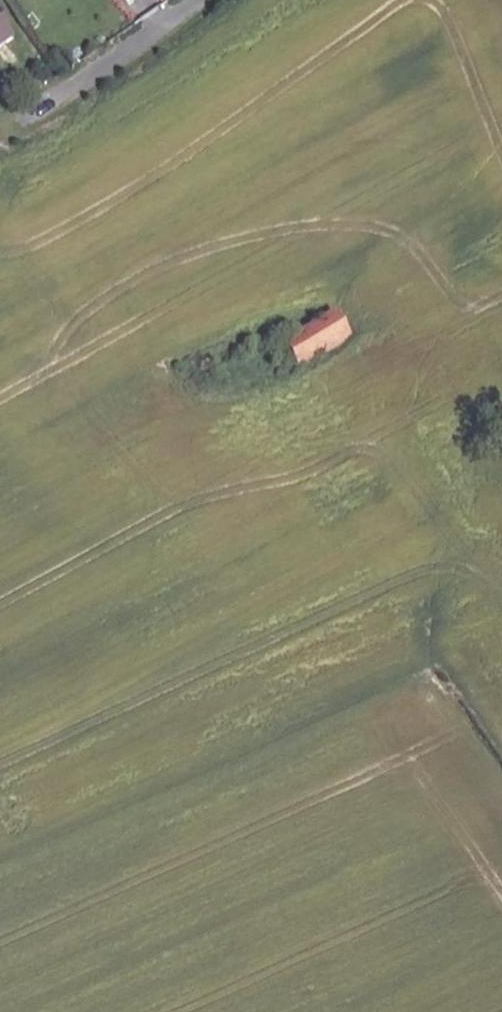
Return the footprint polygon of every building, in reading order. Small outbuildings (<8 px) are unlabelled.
[(283,344),(298,367),(343,339),(329,316),(283,344)]
